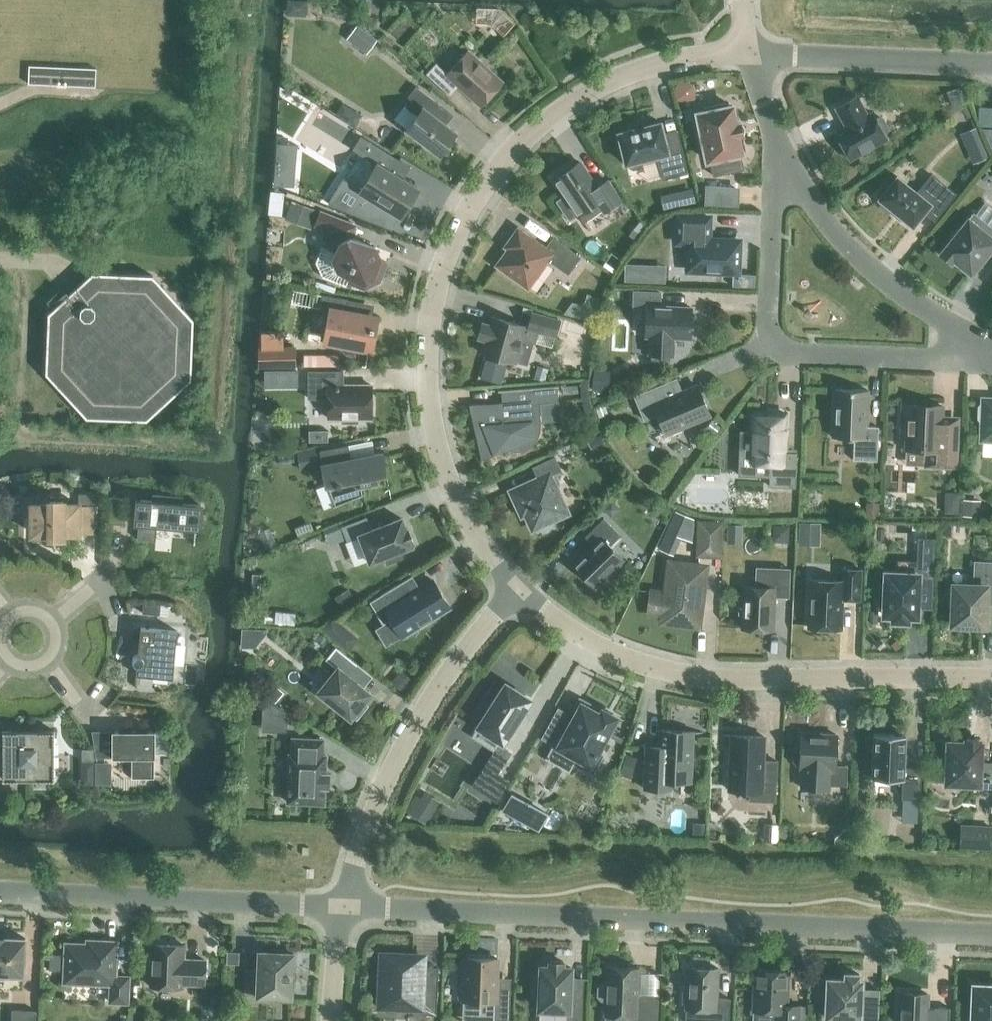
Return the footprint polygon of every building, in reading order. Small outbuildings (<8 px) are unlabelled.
[(357,25),(346,38),(365,53),(376,40),(357,25)] [(502,82),(467,51),(447,73),(435,63),(426,74),(449,95),(458,85),(481,106),(502,82)] [(95,87),(95,83),(96,69),(29,66),(28,77),(28,84),(95,87)] [(406,129),(439,155),(456,132),(432,114),(440,105),(416,86),(408,97),(413,101),(407,108),(417,115),(406,129)] [(872,112),(867,115),(856,96),(835,107),(846,127),(835,133),(850,159),(887,139),(883,132),(887,130),(887,127),(882,118),(880,117),(876,119),(872,112)] [(726,103),(702,108),(703,112),(697,113),(707,160),(709,160),(713,175),(743,169),(740,153),(742,153),(742,150),(743,147),(742,142),(740,140),(735,118),(736,116),(735,110),(733,108),(733,106),(727,107),(726,103)] [(681,147),(668,151),(660,122),(618,133),(626,164),(628,163),(629,167),(633,169),(640,167),(642,164),(641,160),(656,156),(662,179),(688,173),(681,147)] [(982,128),(991,152),(991,129),(982,128)] [(278,143),(274,184),(293,186),(297,145),(278,143)] [(391,172),(399,160),(370,143),(362,156),(376,164),(360,191),(401,217),(418,189),(391,172)] [(607,181),(597,187),(580,162),(571,168),(569,166),(561,171),(562,174),(553,180),(577,215),(578,215),(583,223),(609,205),(610,207),(620,200),(607,181)] [(893,209),(911,224),(912,226),(914,224),(913,224),(928,206),(938,214),(954,193),(931,175),(917,193),(898,178),(898,177),(897,176),(895,178),(896,178),(890,185),(888,182),(878,194),(881,196),(880,197),(879,198),(880,200),(880,199),(882,200),(879,203),(891,212),(893,209)] [(706,183),(704,204),(738,207),(740,186),(706,183)] [(692,188),(676,191),(679,205),(694,202),(692,188)] [(291,200),(284,217),(311,228),(317,211),(291,200)] [(351,226),(352,223),(321,211),(315,225),(333,232),(327,247),(337,251),(334,260),(338,269),(350,274),(346,282),(364,289),(379,282),(387,262),(379,259),(380,256),(375,247),(350,237),(350,238),(348,234),(353,231),(351,226)] [(957,229),(949,239),(952,241),(941,254),(950,262),(952,259),(970,273),(988,250),(991,252),(991,230),(973,214),(959,231),(957,229)] [(688,270),(735,272),(735,267),(740,265),(741,248),(736,245),(736,240),(719,240),(719,238),(718,238),(718,239),(708,239),(709,217),(678,216),(677,242),(689,242),(688,270)] [(640,220),(629,235),(636,240),(647,225),(640,220)] [(548,259),(567,273),(579,257),(553,238),(545,249),(518,229),(505,247),(508,249),(497,265),(527,287),(548,259)] [(190,379),(192,320),(152,276),(93,273),(66,298),(49,314),(47,373),(87,417),(146,420),(190,379)] [(652,358),(669,359),(669,355),(672,355),(673,337),(690,338),(691,307),(659,306),(660,292),(634,291),(633,306),(646,307),(645,336),(649,336),(648,354),(652,354),(652,358)] [(326,340),(369,349),(375,317),(346,312),(348,299),(322,295),(320,308),(332,310),(326,340)] [(583,305),(580,317),(591,321),(595,309),(583,305)] [(537,331),(555,336),(559,320),(532,312),(528,327),(491,316),(488,324),(482,322),(478,337),(484,339),(480,352),(515,362),(522,339),(534,342),(537,331)] [(295,346),(257,346),(257,367),(296,366),(295,346)] [(338,354),(304,354),(304,366),(338,365),(338,354)] [(485,359),(479,380),(500,386),(506,365),(485,359)] [(538,366),(534,378),(544,381),(547,369),(538,366)] [(594,369),(593,389),(608,390),(610,370),(594,369)] [(346,385),(342,385),(342,371),(308,371),(308,398),(328,398),(328,418),(342,418),(342,422),(357,422),(357,418),(371,418),(371,385),(355,385),(355,387),(346,387),(346,385)] [(644,420),(658,414),(666,434),(709,415),(696,385),(681,392),(677,390),(675,391),(670,381),(634,396),(644,420)] [(470,406),(482,459),(507,449),(514,451),(523,450),(530,446),(536,440),(539,432),(540,424),(538,402),(557,400),(556,387),(558,387),(558,385),(501,390),(502,403),(470,406)] [(833,437),(854,438),(853,459),(877,460),(878,426),(866,426),(867,390),(835,389),(833,437)] [(983,399),(983,404),(980,404),(978,406),(978,418),(979,420),(982,420),(982,439),(991,440),(991,399),(983,399)] [(945,419),(941,419),(941,406),(903,404),(902,436),(907,436),(907,449),(920,450),(920,456),(937,456),(937,465),(955,466),(957,424),(945,423),(945,419)] [(605,406),(596,410),(599,417),(608,413),(605,406)] [(752,463),(770,464),(769,486),(795,487),(796,453),(784,452),(785,448),(787,448),(787,447),(785,447),(785,443),(787,443),(787,442),(785,442),(786,417),(785,417),(785,413),(770,412),(769,416),(754,415),(752,463)] [(711,420),(706,429),(715,435),(720,426),(711,420)] [(600,434),(587,441),(593,453),(606,446),(600,434)] [(382,453),(351,458),(348,445),(319,450),(322,464),(321,464),(325,485),(327,484),(335,504),(332,505),(332,506),(364,494),(364,493),(362,493),(361,487),(378,483),(378,482),(377,482),(376,475),(386,473),(382,453)] [(317,448),(297,452),(300,470),(320,466),(317,448)] [(549,475),(560,470),(554,457),(533,467),(538,479),(511,491),(517,506),(521,504),(532,529),(537,527),(538,529),(542,531),(552,526),(553,523),(552,520),(567,513),(549,475)] [(173,522),(173,527),(196,528),(198,508),(200,508),(201,505),(182,503),(183,497),(152,495),(152,501),(140,500),(137,539),(155,540),(157,520),(173,522)] [(31,533),(49,533),(49,537),(63,537),(63,533),(78,533),(78,532),(91,532),(91,505),(78,505),(78,504),(63,504),(63,496),(49,496),(49,504),(31,504),(31,533)] [(963,500),(963,514),(980,514),(980,500),(963,500)] [(612,501),(604,509),(611,516),(619,508),(612,501)] [(944,504),(944,512),(959,513),(959,505),(944,504)] [(676,511),(671,522),(693,532),(694,519),(676,511)] [(342,527),(347,540),(360,535),(370,561),(385,555),(387,562),(401,557),(398,550),(411,545),(410,542),(412,542),(407,529),(405,529),(401,518),(370,530),(366,518),(342,527)] [(603,518),(584,536),(593,545),(573,565),(595,587),(623,559),(610,545),(620,535),(603,518)] [(698,554),(719,555),(720,524),(700,523),(698,554)] [(799,523),(799,545),(820,545),(820,523),(799,523)] [(727,524),(727,542),(739,543),(740,525),(727,524)] [(991,595),(991,561),(985,561),(985,570),(973,569),(972,585),(954,584),(953,589),(949,589),(948,603),(953,603),(952,624),(956,624),(956,628),(970,629),(970,625),(984,625),(985,595),(991,595)] [(675,564),(672,593),(654,591),(651,614),(671,617),(671,621),(698,625),(699,616),(702,614),(703,605),(701,602),(699,602),(704,567),(675,564)] [(774,596),(788,597),(789,569),(756,567),(755,586),(743,586),(743,600),(739,600),(738,614),(742,614),(742,628),(773,630),(774,596)] [(842,599),(860,600),(861,570),(843,569),(842,581),(811,579),(809,627),(841,629),(842,599)] [(893,615),(893,620),(907,621),(908,616),(917,616),(917,599),(931,599),(933,571),(917,571),(917,574),(886,573),(885,587),(878,587),(877,605),(884,605),(884,615),(893,615)] [(243,573),(242,596),(260,596),(261,574),(243,573)] [(404,580),(369,601),(383,624),(391,619),(402,637),(449,608),(432,580),(419,588),(414,586),(410,589),(404,580)] [(348,588),(335,597),(342,609),(356,600),(348,588)] [(143,602),(142,612),(159,613),(160,604),(143,602)] [(333,617),(323,629),(348,650),(358,637),(333,617)] [(136,674),(172,677),(177,631),(140,627),(138,654),(135,655),(133,656),(132,658),(132,661),(133,663),(134,665),(137,666),(136,674)] [(347,674),(355,664),(336,648),(326,659),(337,667),(318,691),(350,718),(352,715),(356,718),(366,705),(363,702),(370,693),(347,674)] [(400,670),(391,681),(403,692),(413,681),(400,670)] [(478,726),(502,742),(520,714),(516,711),(525,697),(505,684),(503,688),(494,682),(471,717),(480,723),(478,726)] [(271,683),(263,692),(274,702),(282,692),(271,683)] [(602,755),(596,752),(615,717),(602,710),(600,715),(589,709),(591,704),(579,698),(569,716),(574,718),(558,746),(578,757),(575,763),(592,772),(602,755)] [(262,700),(262,715),(287,716),(287,713),(264,700),(262,700)] [(28,779),(28,730),(2,730),(3,779),(28,779)] [(54,730),(28,730),(28,779),(54,779),(54,730)] [(690,781),(692,732),(692,731),(659,730),(659,747),(656,750),(656,752),(644,752),(643,788),(671,789),(671,781),(690,781)] [(154,757),(154,731),(112,731),(112,757),(132,757),(132,777),(153,777),(153,757),(154,757)] [(847,766),(835,765),(837,735),(801,733),(800,747),(798,746),(795,749),(794,761),(797,764),(799,764),(799,767),(802,767),(802,788),(828,789),(828,785),(846,786),(847,766)] [(869,748),(872,748),(871,777),(902,778),(901,799),(920,800),(921,768),(904,767),(905,734),(873,733),(873,737),(869,737),(869,748)] [(765,766),(763,764),(764,736),(731,735),(728,790),(749,791),(749,800),(775,801),(777,767),(765,766)] [(326,756),(322,755),(323,740),(292,738),(292,754),(290,754),(287,802),(324,804),(324,787),(328,787),(329,773),(325,773),(326,756)] [(978,743),(978,739),(966,738),(966,743),(948,742),(948,745),(942,745),(941,765),(947,765),(947,782),(977,783),(977,787),(991,787),(991,777),(991,763),(979,763),(980,744),(978,743)] [(496,774),(510,752),(499,744),(485,766),(486,767),(478,781),(476,780),(472,786),(496,801),(509,781),(496,774)] [(81,749),(81,761),(94,761),(93,749),(81,749)] [(625,754),(620,774),(631,777),(637,758),(625,754)] [(95,761),(95,784),(112,784),(112,761),(95,761)] [(511,792),(501,811),(538,830),(548,812),(511,792)] [(693,823),(692,838),(704,838),(704,823),(693,823)] [(764,823),(764,841),(777,841),(778,824),(764,823)] [(968,847),(990,848),(991,832),(969,831),(968,847)] [(3,978),(3,974),(21,974),(21,975),(23,975),(24,973),(23,973),(24,940),(25,940),(25,938),(23,938),(5,938),(5,937),(0,937),(0,978),(3,978)] [(66,944),(64,982),(110,984),(109,1002),(127,1003),(129,976),(115,976),(116,942),(87,941),(87,945),(66,944)] [(152,944),(150,986),(182,987),(182,983),(204,984),(205,960),(191,960),(191,962),(183,961),(184,945),(152,944)] [(259,952),(257,995),(291,997),(293,953),(282,953),(282,949),(270,949),(270,952),(259,952)] [(420,1014),(436,1015),(437,985),(423,985),(424,967),(413,954),(380,953),(379,974),(375,976),(375,988),(379,990),(378,1007),(383,1007),(385,1011),(397,1012),(399,1008),(420,1009),(420,1014)] [(510,989),(496,988),(497,958),(464,957),(463,984),(459,983),(458,998),(463,998),(463,1000),(494,1001),(493,1020),(509,1020),(510,989)] [(535,979),(535,996),(539,996),(539,1009),(568,1010),(567,1020),(581,1020),(582,998),(569,998),(571,968),(563,967),(563,961),(549,961),(549,967),(541,966),(540,979),(535,979)] [(657,995),(637,994),(639,968),(607,966),(606,984),(602,984),(598,987),(598,996),(601,999),(605,1000),(605,1015),(629,1016),(628,1020),(656,1020),(657,995)] [(686,989),(682,989),(682,1003),(686,1003),(686,1009),(698,1010),(704,1016),(704,1020),(729,1020),(730,998),(716,998),(718,968),(687,967),(686,989)] [(775,1020),(799,1020),(800,1005),(786,1004),(787,971),(755,969),(754,1011),(771,1011),(775,1016),(775,1020)] [(877,1005),(861,1004),(862,980),(859,980),(859,974),(845,973),(845,979),(827,979),(827,982),(819,982),(819,999),(826,1000),(826,1017),(848,1018),(848,1020),(876,1020),(877,1005)] [(972,1020),(991,1020),(991,983),(988,985),(974,985),(972,1020)] [(950,1008),(935,1007),(935,1009),(927,1008),(928,994),(900,993),(898,1020),(949,1020),(950,1008)] [(11,1020),(35,1020),(36,1011),(12,1009),(11,1020)]
